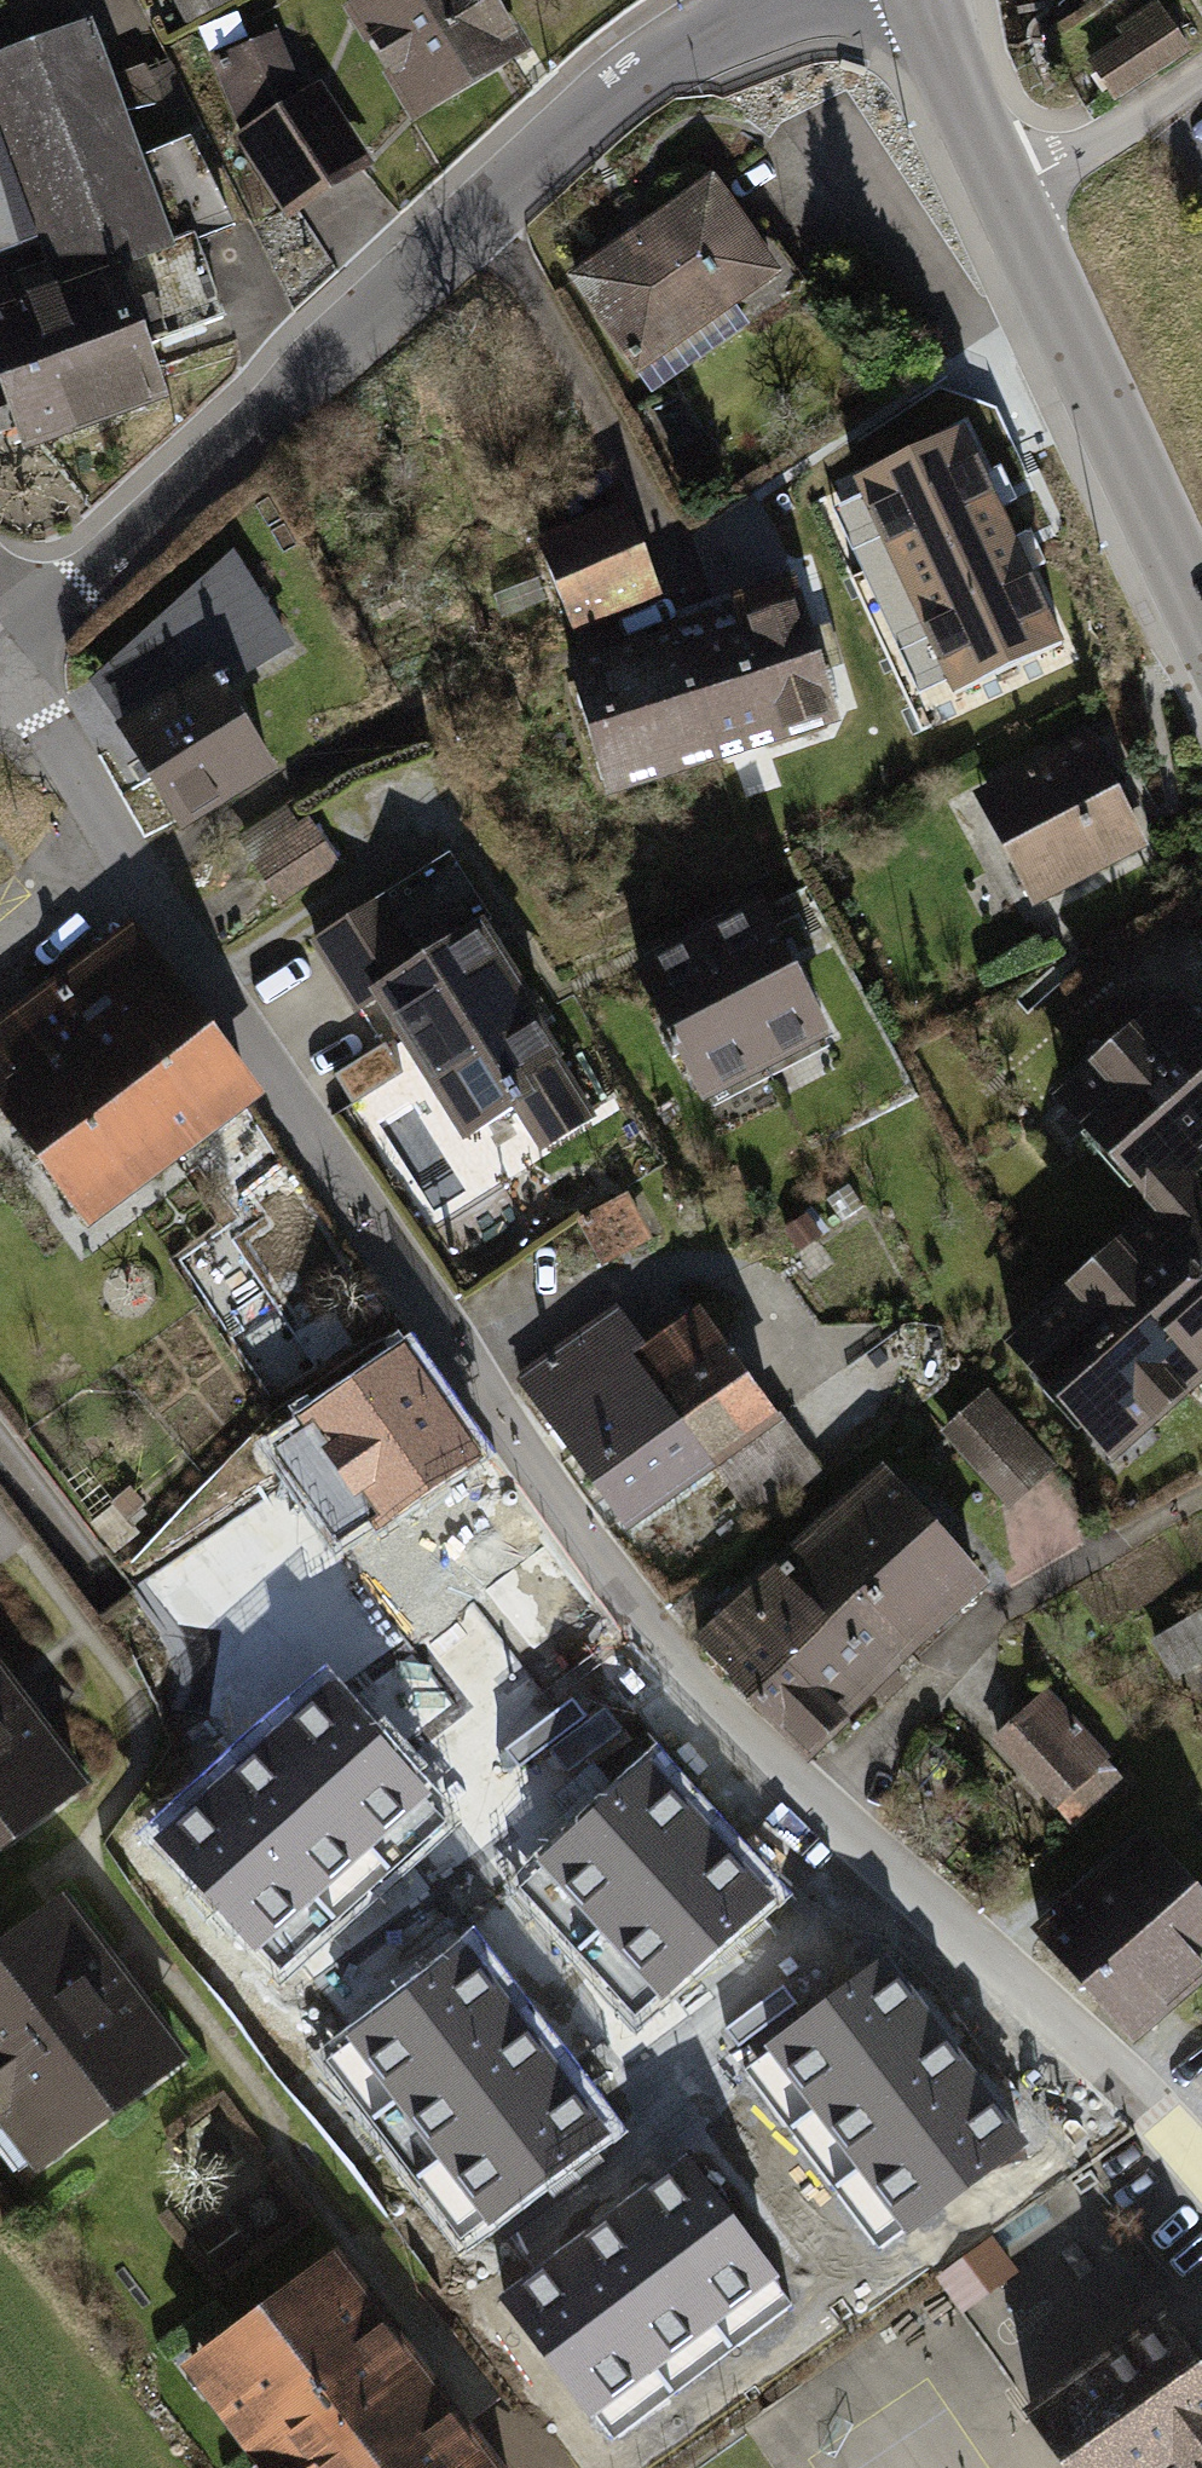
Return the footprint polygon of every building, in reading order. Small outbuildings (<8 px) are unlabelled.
[(195,25),(239,3),(238,0),(183,0),(195,25)] [(344,14),(421,132),(541,58),(504,0),(368,0),(344,14)] [(1125,41),(1089,65),(1114,103),(1189,54),(1156,5),(1118,30),(1125,41)] [(0,63),(0,264),(42,249),(57,295),(0,316),(0,383),(29,462),(176,411),(127,274),(181,256),(92,31),(0,63)] [(281,33),(214,63),(245,134),(235,139),(288,220),(380,165),(326,86),(312,94),(281,33)] [(719,178),(569,278),(638,378),(789,281),(719,178)] [(894,487),(811,522),(835,595),(920,562),(894,487)] [(630,507),(545,543),(580,639),(669,600),(630,507)] [(237,553),(94,686),(183,840),(284,776),(231,693),(295,650),(237,553)] [(740,616),(573,669),(615,806),(851,730),(801,582),(735,602),(740,616)] [(1090,734),(977,790),(1038,907),(1154,849),(1090,734)] [(342,865),(313,823),(251,863),(282,907),(342,865)] [(454,859),(311,944),(360,1019),(382,1004),(470,1148),(523,1121),(546,1159),(603,1121),(506,953),(516,947),(454,859)] [(774,913),(638,980),(709,1106),(838,1038),(774,913)] [(249,1090),(129,932),(51,991),(166,1153),(249,1090)] [(51,991),(0,1029),(0,1105),(84,1215),(166,1153),(51,991)] [(1172,1001),(1051,1104),(1154,1224),(1008,1349),(1110,1468),(1201,1390),(1201,1035),(1172,1001)] [(621,1308),(516,1382),(628,1542),(729,1474),(765,1526),(830,1474),(708,1314),(652,1351),(621,1308)] [(401,1368),(276,1452),(338,1543),(463,1459),(401,1368)] [(1060,1469),(990,1391),(942,1433),(1015,1508),(1060,1469)] [(888,1473),(699,1646),(815,1770),(992,1587),(888,1473)] [(1151,1641),(1175,1688),(1201,1673),(1201,1615),(1151,1641)] [(98,1795),(0,1664),(0,1866),(98,1795)] [(328,1687),(162,1835),(258,1942),(424,1794),(328,1687)] [(1053,1692),(995,1742),(1078,1832),(1131,1785),(1053,1692)] [(646,1767),(547,1858),(668,1990),(767,1899),(646,1767)] [(1036,1935),(1145,2055),(1201,2004),(1201,1891),(1152,1835),(1036,1935)] [(0,1954),(0,2130),(44,2188),(196,2069),(62,1903),(0,1954)] [(470,1947),(348,2037),(489,2226),(611,2136),(470,1947)] [(890,1951),(768,2042),(910,2231),(1032,2140),(890,1951)] [(782,2273),(692,2151),(501,2290),(591,2413),(782,2273)] [(992,2237),(939,2276),(966,2315),(1021,2274),(992,2237)] [(190,2378),(258,2467),(505,2467),(343,2256),(190,2378)] [(1028,2420),(1062,2467),(1201,2467),(1201,2360),(1169,2317),(1028,2420)]
